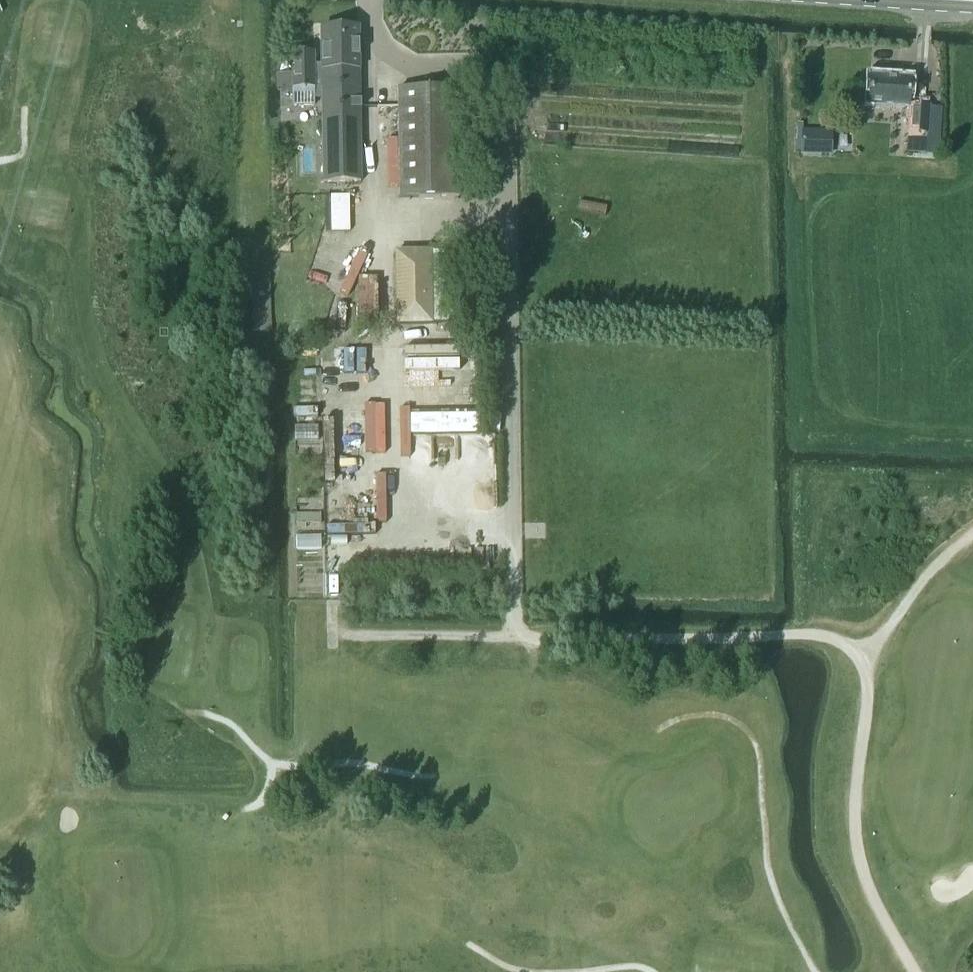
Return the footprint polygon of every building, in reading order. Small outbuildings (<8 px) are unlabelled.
[(314,106),(314,83),(322,83),(323,183),(361,184),(359,30),(320,30),(321,66),(314,66),(314,54),(293,55),(293,76),(278,76),(278,90),(288,90),(288,94),(292,94),(293,107),(314,106)] [(902,107),(901,120),(908,120),(908,133),(927,134),(929,106),(909,105),(911,80),(870,78),(868,105),(902,107)] [(398,90),(400,198),(460,198),(458,90),(398,90)] [(802,133),(801,153),(831,153),(831,134),(802,133)] [(398,253),(399,326),(433,325),(432,252),(398,253)] [(291,361),(293,419),(316,418),(314,360),(291,361)] [(295,514),(295,524),(320,524),(320,515),(295,514)]
